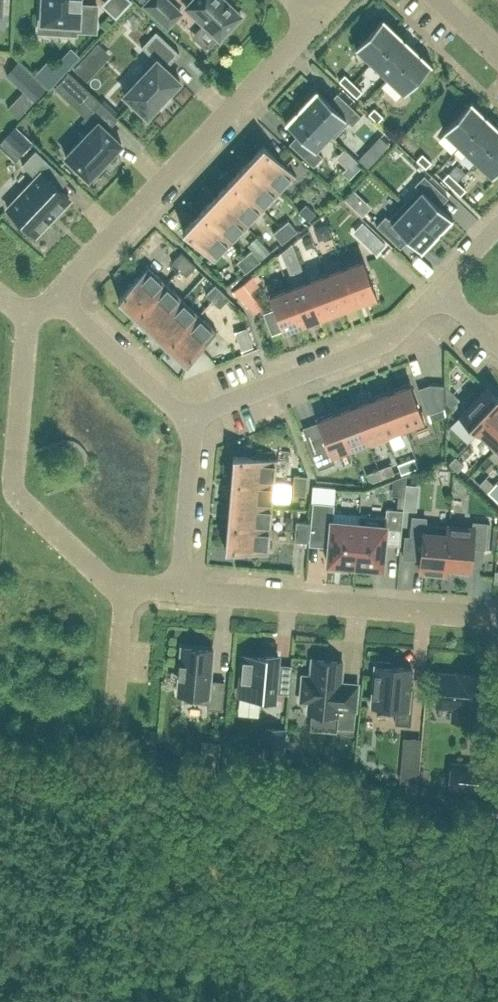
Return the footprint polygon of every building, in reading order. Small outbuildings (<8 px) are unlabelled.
[(39,10),(43,10),(42,21),(77,23),(76,30),(96,31),(97,5),(81,4),(81,0),(39,0),(39,10)] [(168,26),(181,12),(169,0),(148,0),(144,4),(168,26)] [(220,39),(241,15),(225,0),(192,0),(186,7),(220,39)] [(371,61),(399,32),(383,17),(356,47),(371,61)] [(161,104),(169,95),(168,93),(180,81),(166,67),(179,52),(156,30),(141,46),(156,60),(124,94),(147,115),(159,103),(161,104)] [(371,61),(388,77),(416,48),(399,32),(371,61)] [(92,67),(103,39),(92,35),(81,62),(92,67)] [(431,63),(416,48),(388,77),(404,92),(431,63)] [(21,93),(31,103),(44,89),(16,63),(6,73),(24,90),(21,93)] [(339,80),(348,88),(353,82),(344,74),(339,80)] [(353,82),(348,88),(356,96),(362,90),(353,82)] [(348,121),(352,125),(361,115),(337,92),(328,100),(317,89),(316,88),(300,105),(334,137),(348,121)] [(443,130),(459,145),(487,116),(471,100),(443,130)] [(107,129),(117,118),(100,102),(83,120),(91,128),(65,155),(89,177),(121,142),(107,129)] [(333,137),(334,137),(300,105),(284,122),(285,123),(286,122),(297,133),(289,142),(313,165),(323,155),(316,149),(330,134),(333,137)] [(374,107),(368,113),(377,121),(382,115),(374,107)] [(476,160),(497,137),(497,126),(487,116),(459,145),(476,160)] [(17,147),(26,136),(9,123),(1,134),(17,147)] [(476,160),(492,176),(497,169),(497,137),(476,160)] [(295,174),(263,144),(247,162),(279,192),(295,174)] [(7,208),(35,234),(69,198),(47,177),(56,168),(35,149),(22,164),(36,177),(7,208)] [(422,153),(416,159),(425,167),(431,161),(422,153)] [(231,179),(263,209),(279,192),(247,162),(231,179)] [(442,178),(451,186),(457,180),(448,172),(442,178)] [(452,217),(451,217),(439,206),(448,197),(424,174),(414,184),(418,187),(403,202),(437,234),(452,217)] [(215,195),(247,226),(263,209),(231,179),(215,195)] [(457,180),(451,186),(460,194),(465,188),(457,180)] [(199,212),(231,242),(247,226),(215,195),(199,212)] [(421,251),(437,234),(403,202),(389,218),(385,215),(376,224),(400,247),(408,238),(420,250),(421,251)] [(309,220),(315,213),(305,203),(298,210),(309,220)] [(182,230),(214,260),(231,242),(199,212),(182,230)] [(297,230),(288,219),(280,225),(289,236),(297,230)] [(273,232),(282,243),(289,236),(280,225),(273,232)] [(301,239),(305,248),(314,245),(310,235),(301,239)] [(260,260),(251,249),(244,255),(253,266),(260,260)] [(179,268),(188,258),(181,251),(172,261),(179,268)] [(236,261),(245,272),(253,266),(244,255),(236,261)] [(186,275),(195,265),(188,258),(179,268),(186,275)] [(377,296),(362,258),(343,265),(357,303),(377,296)] [(357,303),(343,265),(325,272),(339,310),(357,303)] [(148,266),(118,298),(135,314),(166,282),(148,266)] [(339,310),(325,272),(307,279),(321,317),(339,310)] [(321,317),(307,279),(288,286),(303,324),(321,317)] [(166,282),(135,314),(152,330),(182,298),(166,282)] [(221,290),(214,283),(205,293),(212,300),(221,290)] [(303,324),(288,286),(269,293),(284,331),(303,324)] [(229,297),(221,290),(212,300),(220,307),(229,297)] [(182,298),(152,330),(169,346),(199,314),(182,298)] [(186,363),(217,331),(199,314),(169,346),(186,363)] [(231,336),(235,347),(253,340),(249,329),(231,336)] [(410,382),(390,389),(405,428),(424,420),(410,382)] [(428,413),(444,407),(444,384),(429,383),(418,387),(428,413)] [(459,398),(445,385),(446,401),(459,398)] [(460,414),(478,431),(497,410),(497,398),(486,386),(460,414)] [(390,389),(372,396),(386,434),(405,428),(390,389)] [(386,434),(372,396),(354,403),(368,441),(386,434)] [(354,403),(335,410),(350,448),(368,441),(354,403)] [(323,434),(308,440),(318,468),(334,462),(332,455),(350,448),(335,410),(317,417),(323,434)] [(478,431),(496,447),(497,445),(497,410),(478,431)] [(277,458),(233,455),(231,478),(275,482),(277,458)] [(455,455),(448,462),(457,470),(464,464),(455,455)] [(405,472),(419,467),(415,457),(401,462),(405,472)] [(394,472),(391,463),(378,468),(382,477),(394,472)] [(382,477),(378,468),(366,473),(368,479),(372,481),(382,477)] [(306,485),(307,475),(294,474),(293,484),(306,485)] [(485,476),(479,483),(487,490),(494,484),(485,476)] [(229,501),(273,505),(275,482),(231,478),(229,501)] [(487,490),(496,498),(497,496),(497,483),(496,481),(494,484),(487,490)] [(305,495),(306,485),(293,484),(292,494),(305,495)] [(227,525),(271,528),(273,505),(229,501),(227,525)] [(354,565),(359,513),(333,511),(334,503),(317,501),(314,537),(329,538),(327,563),(331,563),(331,567),(345,569),(345,564),(354,565)] [(359,513),(354,565),(382,568),(384,543),(400,544),(403,509),(386,508),(385,516),(359,513)] [(445,573),(446,565),(445,565),(449,524),(425,522),(425,517),(412,515),(410,539),(405,538),(403,560),(420,561),(420,570),(445,573)] [(295,530),(308,531),(309,521),(296,520),(295,530)] [(445,565),(446,565),(470,567),(472,546),(484,547),(486,522),(473,521),(473,527),(449,524),(445,565)] [(225,549),(269,552),(271,528),(227,525),(225,549)] [(294,540),(307,541),(308,531),(295,530),(294,540)] [(213,649),(181,646),(177,692),(186,693),(186,698),(199,699),(200,694),(209,695),(208,707),(222,709),(224,681),(210,679),(213,649)] [(264,654),(264,657),(243,655),(240,694),(260,696),(260,699),(274,700),(278,655),(264,654)] [(302,674),(300,700),(308,701),(308,711),(337,713),(336,725),(351,726),(353,726),(354,708),(356,709),(358,683),(340,681),(342,661),(312,658),(311,675),(302,674)] [(410,687),(411,667),(390,665),(391,661),(376,659),(376,663),(375,663),(372,705),(396,707),(395,722),(410,724),(413,687),(410,687)] [(483,721),(487,673),(458,671),(457,674),(439,673),(437,703),(455,704),(454,718),(483,721)] [(196,725),(212,727),(214,709),(198,708),(196,725)] [(266,727),(264,757),(282,759),(284,729),(266,727)] [(406,757),(404,781),(418,782),(420,758),(406,757)] [(487,765),(452,762),(449,788),(485,792),(487,765)]
